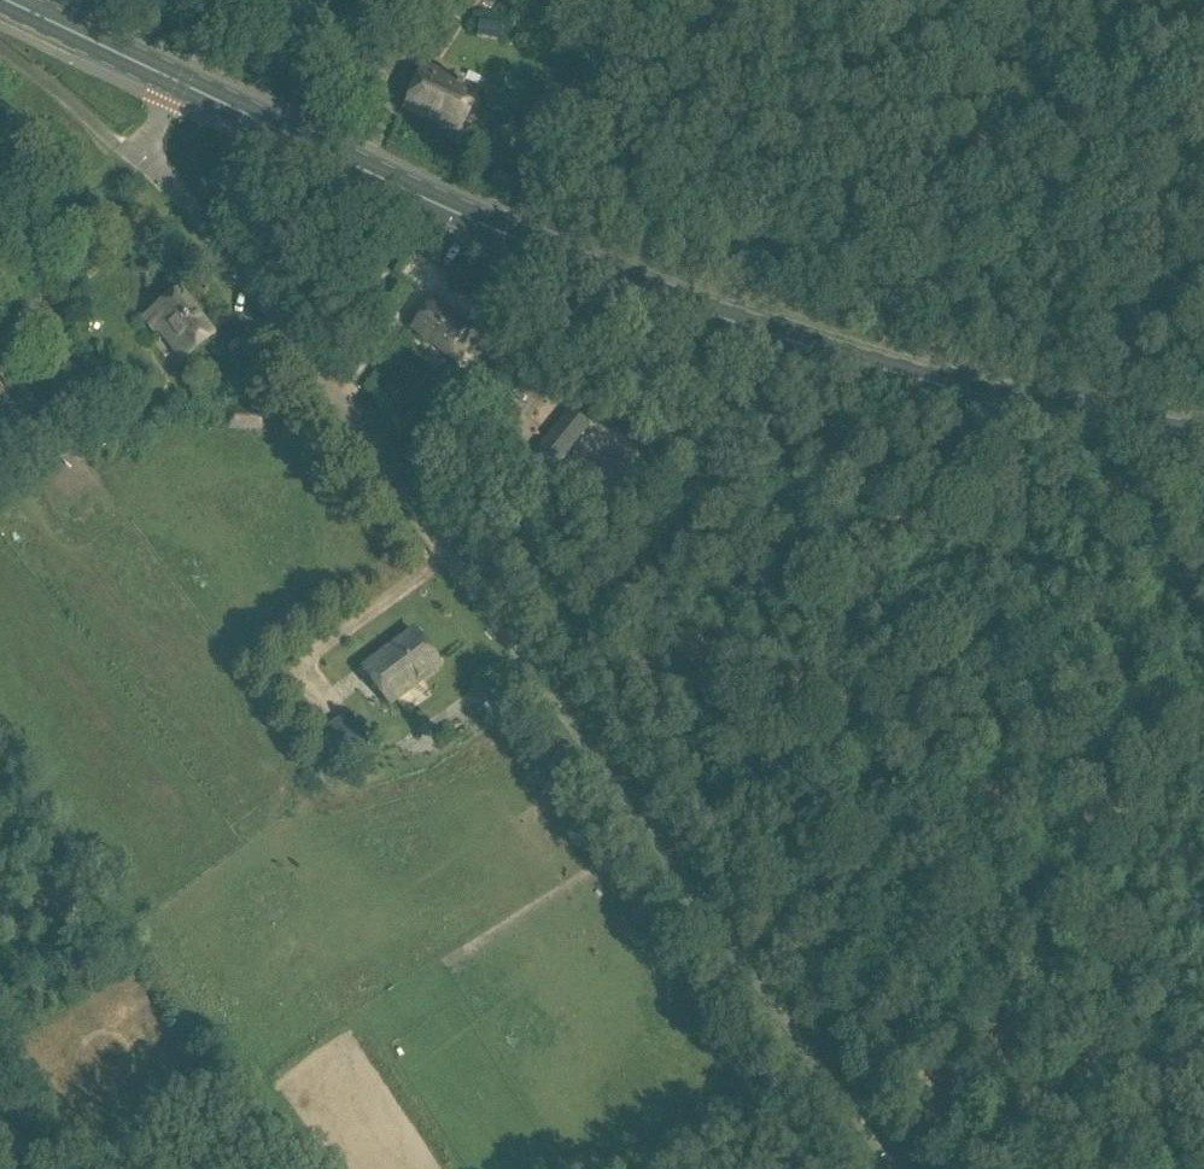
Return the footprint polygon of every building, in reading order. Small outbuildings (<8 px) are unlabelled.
[(381,63),(395,70),(403,55),(388,48),(381,63)] [(425,65),(404,111),(457,136),(478,90),(425,65)] [(181,289),(143,318),(155,334),(158,331),(181,362),(216,336),(181,289)] [(454,358),(452,360),(455,362),(467,346),(472,350),(483,337),(476,333),(454,316),(432,300),(411,327),(454,358)] [(519,372),(505,390),(522,401),(535,382),(519,372)] [(229,429),(263,429),(263,408),(228,408),(229,429)] [(555,471),(590,426),(569,409),(534,454),(555,471)] [(362,667),(390,706),(439,670),(411,631),(362,667)]
